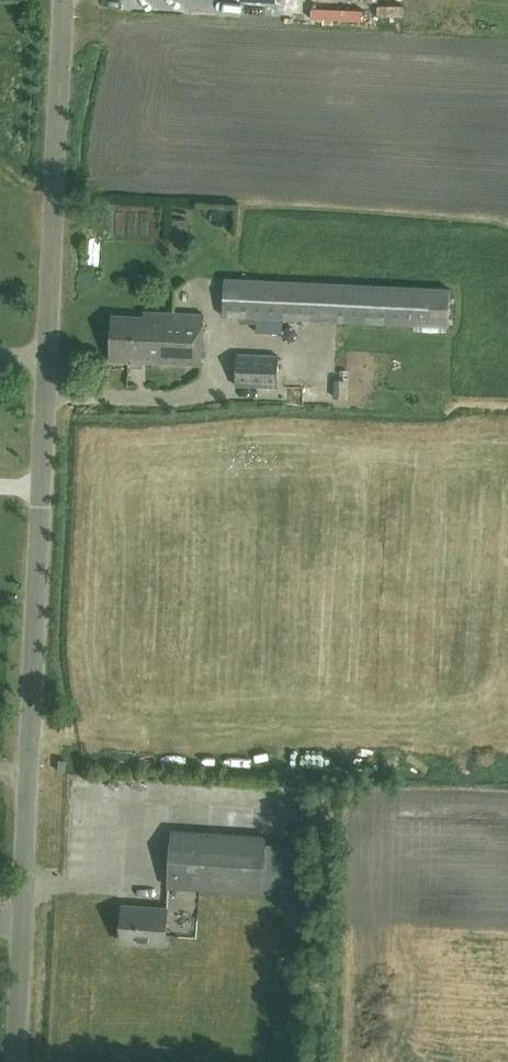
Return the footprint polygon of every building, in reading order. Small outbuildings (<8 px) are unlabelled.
[(310,23),(347,25),(349,0),(311,0),(310,23)] [(205,210),(204,224),(222,225),(222,210),(205,210)] [(447,328),(449,287),(224,276),(222,317),(337,322),(447,328)] [(200,365),(203,313),(143,310),(142,315),(112,313),(109,360),(200,365)] [(278,389),(279,370),(280,357),(268,356),(237,355),(236,366),(235,386),(266,388),(278,389)] [(59,759),(58,771),(65,771),(66,760),(59,759)] [(261,893),(265,836),(172,829),(168,887),(261,893)] [(73,856),(76,869),(94,865),(91,852),(73,856)] [(165,943),(167,908),(123,905),(120,940),(165,943)]
